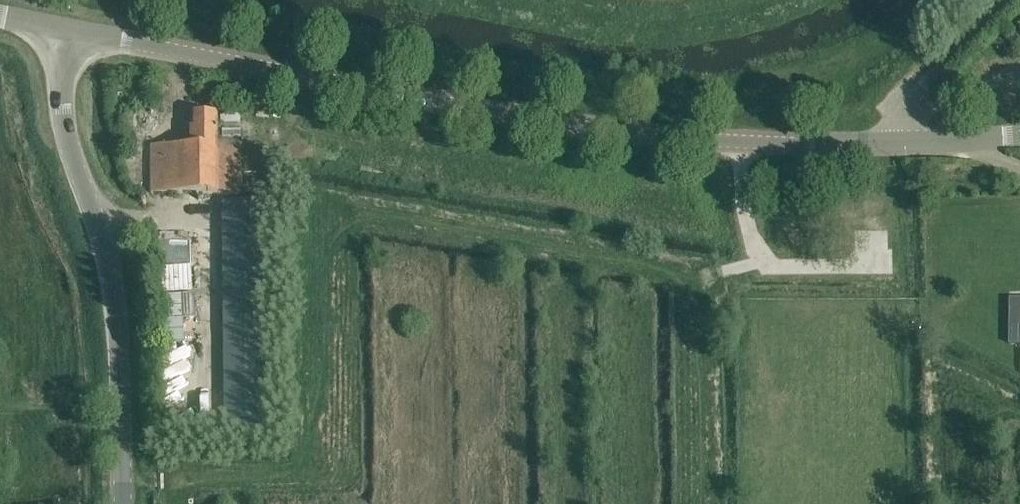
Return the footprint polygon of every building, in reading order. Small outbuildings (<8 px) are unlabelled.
[(217,114),(191,114),(191,146),(151,145),(151,193),(241,195),(241,143),(217,143),(217,114)] [(266,204),(242,204),(222,204),(222,436),(266,436),(266,204)] [(166,232),(149,232),(149,244),(153,244),(154,269),(191,268),(190,243),(166,244),(166,232)] [(192,294),(157,295),(161,375),(183,374),(182,341),(194,340),(192,294)] [(1009,303),(1009,347),(1019,347),(1019,303),(1009,303)]
